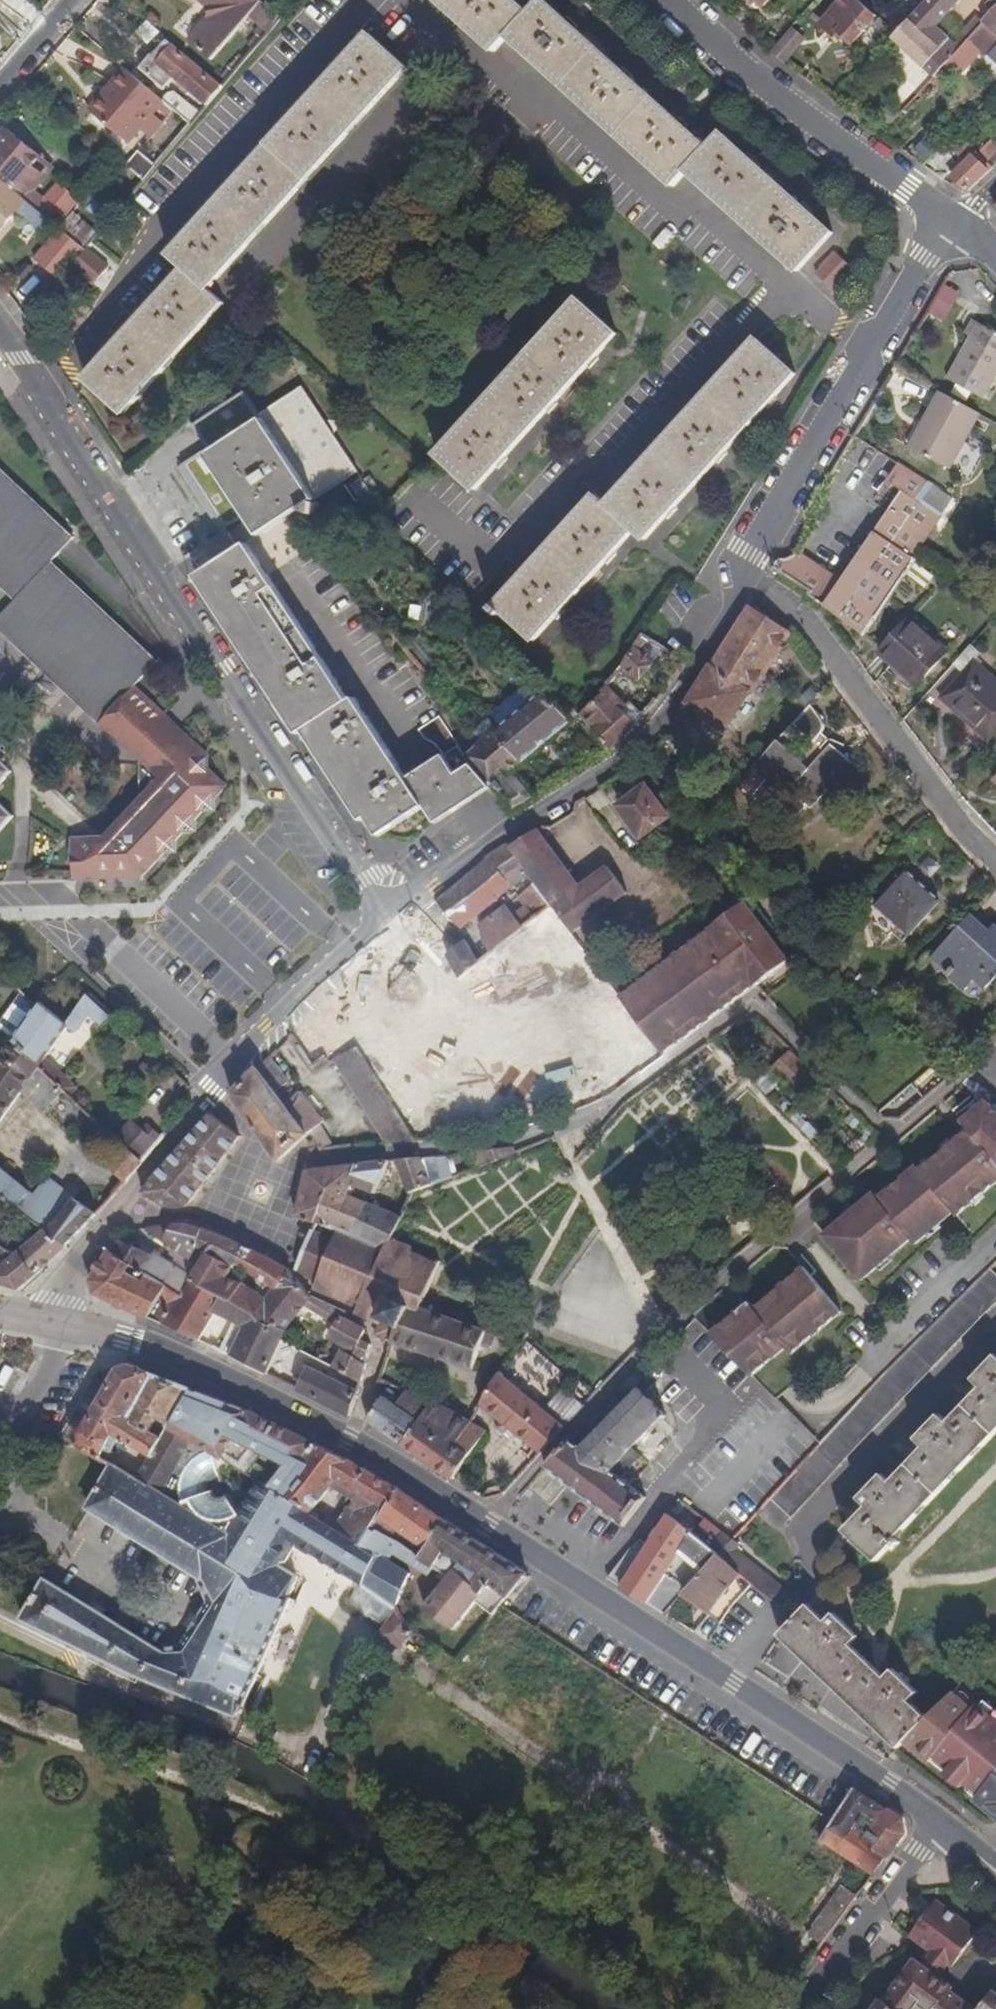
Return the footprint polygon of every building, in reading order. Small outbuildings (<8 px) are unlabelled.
[(261,0),(206,0),(217,10),(192,40),(214,58),(250,14),(262,23),(269,29),(280,16),(261,0)] [(797,273),(833,234),(722,134),(710,148),(545,0),(539,0),(527,13),(513,0),(434,0),(493,52),(506,37),(675,189),(687,175),(797,273)] [(729,17),(743,30),(770,0),(745,0),(729,17)] [(876,16),(857,0),(845,0),(822,26),(835,38),(840,33),(853,44),(876,16)] [(935,80),(953,61),(962,51),(953,42),(937,28),(964,0),(930,0),(911,20),(897,35),(893,40),(935,80)] [(984,6),(993,14),(995,11),(995,0),(990,0),(984,6)] [(897,35),(911,20),(902,11),(887,26),(897,35)] [(993,14),(984,24),(983,25),(986,26),(977,36),(982,40),(990,48),(995,41),(995,11),(993,14)] [(984,24),(977,17),(953,42),(962,51),(977,36),(986,26),(983,25),(984,24)] [(772,54),(785,64),(812,33),(799,22),(772,54)] [(269,29),(262,23),(257,30),(263,36),(269,29)] [(368,34),(169,256),(183,269),(83,380),(123,415),(221,304),(207,290),(406,67),(368,34)] [(252,50),(261,39),(256,35),(247,46),(252,50)] [(982,40),(977,36),(962,51),(953,61),(963,70),(972,60),(968,55),(982,40)] [(159,62),(171,48),(165,42),(153,57),(159,62)] [(176,77),(207,104),(220,88),(171,48),(159,62),(153,57),(152,56),(141,68),(165,89),(176,77)] [(117,89),(96,114),(129,142),(140,129),(153,140),(166,124),(153,114),(157,109),(164,101),(125,68),(112,84),(117,89)] [(90,109),(96,114),(117,89),(112,84),(90,109)] [(176,111),(191,124),(200,112),(184,98),(174,109),(176,111)] [(164,101),(157,109),(170,119),(176,111),(174,109),(164,101)] [(57,227),(77,203),(57,186),(44,202),(33,193),(20,183),(40,158),(8,131),(0,140),(0,179),(32,206),(57,227)] [(926,133),(907,154),(928,169),(945,150),(926,133)] [(945,150),(928,169),(946,182),(966,161),(968,163),(953,179),(957,182),(969,193),(994,169),(986,162),(977,152),(974,149),(960,135),(945,150)] [(995,152),(995,140),(992,136),(977,152),(986,162),(995,152)] [(142,181),(155,166),(141,155),(128,169),(142,181)] [(33,193),(53,168),(40,158),(20,183),(33,193)] [(0,179),(0,231),(17,210),(24,216),(32,206),(0,179)] [(966,196),(969,193),(957,182),(953,187),(966,196)] [(60,230),(85,250),(87,247),(99,233),(75,212),(60,229),(60,230)] [(71,266),(85,250),(60,230),(35,261),(60,280),(67,271),(71,266)] [(37,254),(46,241),(37,233),(27,247),(37,254)] [(85,250),(71,266),(96,286),(111,267),(87,247),(85,250)] [(833,291),(851,271),(834,257),(817,276),(833,291)] [(60,303),(79,280),(67,271),(60,280),(48,294),(60,303)] [(944,281),(931,304),(942,311),(956,287),(944,281)] [(578,301),(433,455),(473,490),(613,334),(578,301)] [(942,311),(931,304),(928,310),(939,316),(942,311)] [(995,368),(995,331),(970,314),(961,328),(967,332),(942,372),(978,396),(995,368)] [(595,497),(494,605),(532,642),(633,531),(645,541),(795,376),(756,341),(606,506),(595,497)] [(938,466),(972,412),(967,408),(933,386),(897,440),(938,466)] [(257,537),(351,474),(294,389),(176,469),(218,532),(243,515),(257,537)] [(374,498),(382,510),(422,467),(402,451),(393,461),(402,469),(374,498)] [(862,640),(916,560),(944,519),(920,502),(934,482),(899,459),(881,483),(889,489),(892,485),(901,492),(833,593),(826,588),(833,579),(795,555),(791,557),(789,560),(784,561),(781,562),(777,561),(772,570),(812,595),(807,601),(862,640)] [(162,727),(165,722),(148,705),(139,715),(126,703),(135,693),(158,669),(52,570),(74,546),(0,476),(0,588),(18,605),(0,624),(0,633),(140,764),(171,735),(162,727)] [(364,495),(355,482),(345,489),(354,502),(364,495)] [(958,501),(938,487),(928,502),(947,515),(958,501)] [(241,548),(196,577),(220,614),(301,732),(306,728),(375,838),(421,809),(430,823),(491,783),(467,757),(485,742),(478,733),(470,724),(452,735),(437,712),(413,726),(422,740),(428,743),(437,757),(404,780),(351,698),(343,702),(241,548)] [(725,729),(786,634),(747,609),(686,704),(725,729)] [(417,612),(410,620),(419,631),(428,624),(417,612)] [(913,689),(947,652),(909,619),(876,655),(913,689)] [(634,649),(621,665),(638,684),(655,665),(654,664),(663,652),(643,638),(634,649)] [(995,732),(995,687),(972,666),(979,657),(968,649),(950,668),(960,676),(936,703),(983,746),(995,732)] [(618,699),(605,689),(601,694),(604,697),(581,717),(593,731),(618,706),(615,703),(618,699)] [(526,762),(573,722),(547,692),(502,728),(499,731),(526,762)] [(139,715),(148,705),(135,693),(126,703),(139,715)] [(625,711),(638,723),(644,717),(631,705),(625,711)] [(611,750),(638,723),(625,711),(618,706),(593,731),(611,750)] [(852,766),(839,754),(845,747),(829,740),(827,742),(823,739),(824,728),(824,727),(823,725),(822,723),(822,722),(823,720),(808,707),(750,768),(763,782),(748,798),(770,819),(793,795),(809,811),(852,766)] [(513,773),(526,762),(499,731),(490,723),(478,733),(485,742),(467,757),(491,783),(516,811),(534,799),(513,773)] [(4,851),(6,850),(8,849),(27,834),(12,812),(15,804),(39,791),(25,766),(9,761),(12,747),(0,727),(0,850),(4,851)] [(195,765),(198,761),(171,735),(140,764),(145,802),(108,840),(75,843),(77,871),(80,871),(82,886),(142,881),(160,861),(174,860),(173,849),(181,840),(193,838),(192,828),(199,820),(213,818),(212,806),(218,799),(217,785),(195,765)] [(639,839),(667,819),(664,815),(651,796),(644,787),(616,807),(639,839)] [(660,789),(651,796),(664,815),(674,808),(660,789)] [(570,932),(622,892),(602,866),(576,886),(532,828),(506,845),(527,875),(534,883),(552,907),(561,920),(570,932)] [(742,855),(733,843),(723,851),(731,863),(742,855)] [(527,875),(506,845),(488,857),(512,886),(527,875)] [(495,899),(512,886),(488,857),(472,872),(495,899)] [(477,914),(495,899),(472,872),(453,887),(477,914)] [(878,908),(908,935),(936,904),(906,877),(878,908)] [(526,927),(552,907),(534,883),(516,897),(524,907),(512,917),(504,906),(480,925),(483,938),(493,951),(526,927)] [(458,929),(477,914),(453,887),(434,901),(458,929)] [(995,974),(995,916),(979,900),(941,941),(958,956),(954,961),(972,978),(982,967),(993,977),(995,974)] [(661,1055),(753,986),(762,979),(787,961),(744,902),(619,997),(653,1044),(661,1055)] [(535,939),(561,920),(552,907),(526,927),(535,939)] [(404,976),(444,940),(419,913),(372,957),(394,981),(394,985),(404,976)] [(478,962),(464,939),(457,944),(451,948),(446,958),(457,978),(478,962)] [(355,1018),(394,981),(372,957),(333,993),(355,1018)] [(563,1046),(611,1011),(584,974),(537,1010),(552,1031),(563,1046)] [(398,988),(419,1006),(429,999),(404,976),(394,985),(398,988)] [(448,1000),(464,988),(457,978),(435,995),(440,1004),(447,998),(448,1000)] [(770,988),(762,979),(753,986),(762,996),(770,988)] [(419,1006),(398,988),(385,1002),(396,1010),(405,1017),(413,1013),(419,1006)] [(44,1061),(68,1026),(74,1031),(79,1030),(90,1015),(102,1025),(111,1014),(89,993),(68,1024),(39,1003),(35,1008),(12,1042),(42,1063),(39,1068),(55,1083),(61,1076),(50,1066),(44,1061)] [(508,1064),(552,1031),(537,1010),(525,995),(481,1027),(508,1064)] [(335,997),(320,1012),(332,1023),(345,1010),(335,997)] [(395,1023),(405,1017),(396,1010),(389,1016),(395,1023)] [(68,1026),(44,1061),(50,1066),(74,1031),(68,1026)] [(370,1040),(374,1037),(366,1026),(351,1038),(357,1046),(370,1040)] [(315,1034),(297,1046),(309,1065),(324,1058),(329,1055),(315,1034)] [(0,1122),(24,1091),(45,1110),(63,1090),(55,1083),(39,1068),(42,1063),(12,1042),(0,1058),(0,1122)] [(360,1052),(357,1046),(326,1062),(357,1108),(382,1092),(377,1082),(360,1052)] [(360,1052),(377,1082),(385,1077),(368,1048),(360,1052)] [(811,1085),(800,1060),(789,1049),(772,1065),(799,1091),(811,1085)] [(313,1072),(326,1062),(324,1058),(309,1065),(313,1072)] [(313,1128),(317,1124),(316,1121),(298,1097),(284,1107),(273,1094),(282,1085),(262,1062),(232,1091),(230,1098),(252,1129),(273,1158),(280,1158),(305,1135),(313,1128)] [(596,1095),(583,1074),(558,1089),(570,1110),(596,1095)] [(897,1121),(923,1099),(908,1082),(874,1111),(883,1120),(897,1121)] [(412,1145),(382,1092),(357,1108),(381,1147),(412,1145)] [(972,1108),(968,1103),(963,1108),(968,1112),(972,1108)] [(945,1214),(949,1219),(964,1206),(970,1201),(994,1180),(995,1179),(995,1121),(977,1104),(972,1108),(968,1112),(954,1124),(961,1132),(966,1138),(957,1147),(951,1140),(945,1145),(937,1152),(921,1165),(916,1169),(912,1173),(908,1169),(894,1182),(880,1193),(870,1201),(859,1210),(854,1204),(851,1207),(892,1250),(901,1242),(906,1247),(918,1236),(931,1226),(945,1214)] [(185,1205),(238,1139),(208,1115),(174,1153),(157,1172),(140,1193),(164,1208),(166,1208),(170,1210),(174,1210),(178,1209),(181,1207),(185,1205)] [(125,1181),(143,1162),(120,1143),(111,1134),(99,1123),(91,1132),(117,1155),(108,1166),(125,1181)] [(807,1125),(800,1131),(811,1142),(817,1135),(807,1125)] [(162,1140),(150,1131),(146,1135),(135,1127),(120,1143),(143,1162),(162,1140)] [(329,1150),(313,1128),(305,1135),(318,1151),(329,1150)] [(957,1147),(966,1138),(961,1132),(958,1134),(954,1138),(951,1140),(957,1147)] [(863,1146),(855,1137),(843,1147),(850,1156),(863,1146)] [(937,1152),(945,1145),(942,1141),(933,1149),(937,1152)] [(478,1168),(513,1154),(513,1152),(509,1147),(471,1152),(478,1168)] [(429,1187),(417,1158),(393,1162),(405,1191),(410,1194),(429,1187)] [(405,1191),(393,1162),(378,1163),(382,1171),(393,1191),(405,1191)] [(371,1196),(382,1171),(378,1163),(352,1166),(348,1188),(371,1196)] [(348,1188),(352,1166),(330,1169),(326,1189),(346,1197),(348,1188)] [(27,1213),(45,1228),(48,1230),(65,1245),(96,1214),(74,1198),(47,1177),(32,1198),(26,1193),(28,1191),(0,1167),(0,1190),(27,1213)] [(389,1240),(410,1197),(410,1194),(405,1191),(393,1191),(386,1214),(346,1197),(326,1189),(330,1169),(329,1169),(304,1172),(294,1216),(312,1224),(332,1233),(382,1255),(389,1240)] [(880,1193),(894,1182),(889,1177),(876,1188),(880,1193)] [(859,1210),(870,1201),(865,1196),(854,1204),(859,1210)] [(968,1210),(973,1204),(970,1201),(964,1206),(968,1210)] [(892,1250),(851,1207),(814,1239),(852,1283),(867,1271),(880,1260),(892,1250)] [(196,1249),(203,1231),(199,1230),(185,1226),(182,1226),(169,1227),(165,1237),(196,1249)] [(923,1241),(935,1230),(931,1226),(918,1236),(923,1241)] [(21,1291),(65,1245),(48,1230),(45,1228),(18,1252),(0,1242),(0,1283),(21,1291)] [(290,1270),(240,1247),(203,1231),(196,1249),(208,1253),(191,1283),(221,1298),(253,1315),(266,1300),(225,1279),(232,1268),(274,1289),(290,1270)] [(418,1312),(437,1264),(433,1263),(432,1265),(408,1254),(410,1250),(389,1240),(382,1255),(332,1233),(329,1239),(309,1231),(296,1265),(293,1270),(295,1271),(300,1275),(314,1280),(311,1289),(327,1297),(354,1310),(353,1314),(377,1326),(373,1337),(389,1344),(401,1349),(414,1310),(418,1312)] [(162,1285),(172,1267),(155,1258),(154,1260),(116,1245),(92,1284),(93,1294),(148,1321),(166,1287),(162,1285)] [(191,1283),(208,1253),(196,1249),(184,1272),(172,1267),(162,1285),(166,1287),(184,1296),(191,1283)] [(872,1275),(884,1264),(880,1260),(867,1271),(872,1275)] [(285,1331),(311,1298),(308,1298),(293,1275),(291,1273),(290,1270),(274,1289),(266,1300),(253,1315),(285,1331)] [(867,1431),(897,1398),(928,1367),(969,1325),(995,1299),(995,1279),(987,1270),(949,1308),(882,1374),(817,1446),(767,1502),(787,1521),(812,1492),(838,1462),(867,1431)] [(787,1358),(836,1317),(799,1272),(751,1312),(740,1322),(734,1316),(706,1338),(748,1379),(781,1351),(787,1358)] [(212,1315),(221,1298),(191,1283),(184,1296),(166,1287),(148,1321),(197,1344),(212,1315)] [(279,1344),(285,1331),(253,1315),(221,1298),(212,1315),(242,1329),(228,1359),(264,1377),(279,1344)] [(740,1322),(751,1312),(745,1306),(734,1315),(734,1316),(740,1322)] [(488,1349),(492,1337),(486,1335),(485,1332),(418,1312),(414,1310),(401,1349),(472,1370),(481,1347),(488,1349)] [(359,1384),(369,1346),(360,1343),(363,1337),(363,1332),(340,1320),(344,1314),(341,1312),(326,1339),(344,1348),(331,1370),(359,1384)] [(299,1355),(306,1341),(285,1331),(279,1344),(299,1355)] [(995,1429),(995,1364),(989,1358),(967,1382),(976,1390),(943,1424),(933,1417),(911,1441),(920,1449),(886,1484),(876,1476),(854,1500),(863,1508),(838,1534),(870,1565),(889,1545),(887,1543),(995,1429)] [(151,1434),(159,1421),(170,1428),(193,1390),(177,1384),(133,1367),(118,1370),(99,1404),(77,1443),(76,1445),(100,1461),(115,1437),(151,1459),(137,1481),(161,1496),(192,1445),(168,1431),(162,1440),(151,1434)] [(356,1394),(305,1369),(294,1391),(347,1417),(353,1407),(356,1394)] [(544,1413),(499,1375),(478,1405),(480,1407),(511,1432),(540,1455),(564,1429),(583,1409),(562,1392),(544,1413)] [(609,1474),(609,1471),(612,1470),(621,1477),(639,1456),(632,1450),(663,1414),(626,1381),(601,1406),(579,1430),(564,1445),(556,1454),(543,1469),(625,1529),(646,1501),(609,1474)] [(239,1433),(249,1413),(193,1390),(170,1428),(168,1431),(192,1445),(194,1442),(205,1423),(239,1433)] [(401,1444),(419,1420),(421,1422),(425,1421),(434,1409),(399,1391),(392,1402),(382,1396),(380,1400),(366,1419),(401,1444)] [(77,1443),(99,1404),(86,1396),(63,1435),(77,1443)] [(436,1469),(470,1421),(454,1412),(436,1406),(434,1409),(425,1421),(421,1422),(419,1420),(401,1444),(436,1469)] [(316,1444),(249,1413),(239,1433),(224,1461),(240,1471),(256,1442),(301,1464),(316,1444)] [(468,1452),(483,1430),(470,1421),(436,1469),(452,1480),(469,1455),(468,1452)] [(142,1681),(147,1683),(205,1704),(207,1700),(209,1696),(211,1695),(236,1637),(258,1589),(255,1587),(261,1574),(277,1569),(278,1569),(292,1543),(291,1543),(309,1520),(311,1518),(277,1495),(240,1471),(224,1461),(194,1442),(192,1445),(161,1496),(137,1481),(112,1465),(111,1467),(87,1509),(200,1579),(198,1583),(206,1601),(182,1645),(161,1649),(159,1651),(113,1623),(44,1582),(21,1619),(142,1681)] [(337,1482),(351,1463),(316,1444),(301,1464),(294,1473),(327,1495),(337,1482)] [(339,1533),(364,1550),(372,1541),(379,1531),(375,1528),(401,1493),(351,1463),(337,1482),(365,1498),(339,1533)] [(311,1518),(320,1505),(327,1495),(294,1473),(277,1495),(311,1518)] [(429,1548),(447,1523),(401,1493),(375,1528),(379,1531),(390,1538),(398,1527),(429,1548)] [(681,1597),(699,1576),(675,1558),(690,1537),(666,1518),(645,1548),(640,1556),(630,1549),(628,1549),(605,1579),(665,1616),(681,1597)] [(362,1588),(380,1561),(364,1550),(361,1554),(309,1520),(291,1543),(292,1543),(300,1548),(312,1556),(316,1559),(332,1569),(344,1576),(357,1584),(362,1588)] [(527,1575),(447,1523),(429,1548),(420,1559),(433,1567),(443,1553),(463,1565),(463,1566),(462,1568),(460,1571),(458,1572),(456,1572),(453,1570),(452,1572),(426,1607),(427,1613),(453,1631),(457,1630),(477,1604),(493,1616),(527,1575)] [(398,1601),(408,1577),(387,1565),(394,1554),(427,1576),(433,1567),(420,1559),(390,1538),(379,1531),(372,1541),(364,1550),(380,1561),(362,1588),(380,1601),(394,1610),(398,1601)] [(726,1547),(729,1543),(718,1535),(707,1549),(716,1557),(726,1547)] [(707,1549),(690,1537),(675,1558),(699,1576),(716,1557),(707,1549)] [(787,1592),(726,1547),(716,1557),(749,1584),(777,1605),(787,1592)] [(312,1556),(300,1548),(301,1553),(303,1555),(306,1557),(308,1557),(312,1556)] [(749,1584),(716,1557),(699,1576),(681,1597),(716,1626),(749,1584)] [(332,1569),(316,1559),(318,1564),(320,1566),(323,1568),(327,1569),(332,1569)] [(205,1704),(236,1716),(242,1703),(247,1705),(293,1604),(287,1601),(295,1581),(278,1569),(277,1569),(261,1574),(255,1587),(258,1589),(236,1637),(211,1695),(209,1696),(207,1700),(205,1704)] [(344,1576),(332,1569),(333,1575),(335,1577),(338,1578),(341,1577),(344,1576)] [(394,1610),(380,1601),(362,1588),(357,1584),(345,1602),(382,1628),(394,1610)] [(403,1615),(408,1607),(398,1601),(394,1610),(403,1615)] [(846,1646),(855,1636),(831,1614),(823,1623),(804,1606),(775,1637),(864,1720),(895,1749),(901,1742),(909,1734),(925,1717),(907,1702),(915,1692),(889,1669),(881,1678),(846,1646)] [(382,1629),(378,1635),(395,1647),(404,1633),(407,1636),(416,1624),(412,1620),(403,1615),(394,1610),(382,1628),(382,1629)] [(969,1698),(968,1695),(966,1692),(964,1690),(962,1689),(958,1689),(957,1689),(955,1687),(952,1690),(969,1705),(969,1698)] [(973,1700),(969,1705),(952,1690),(925,1717),(909,1734),(918,1740),(910,1749),(926,1762),(930,1757),(944,1768),(961,1782),(975,1793),(971,1799),(995,1819),(995,1719),(973,1700)] [(910,1749),(918,1740),(909,1734),(901,1742),(910,1749)] [(961,1782),(944,1768),(940,1773),(957,1787),(961,1782)] [(905,1834),(902,1821),(855,1790),(820,1842),(841,1856),(873,1877),(905,1834)] [(823,1944),(856,1899),(841,1888),(808,1933),(823,1944)] [(951,1972),(979,1936),(936,1903),(909,1939),(931,1957),(948,1969),(951,1972)] [(940,1979),(948,1969),(931,1957),(923,1966),(940,1979)] [(952,1995),(955,1991),(940,1979),(923,1966),(917,1962),(886,2002),(882,2001),(876,2008),(972,2008),(952,1995)] [(995,1994),(983,2008),(995,2008),(995,1995),(995,1994)]
